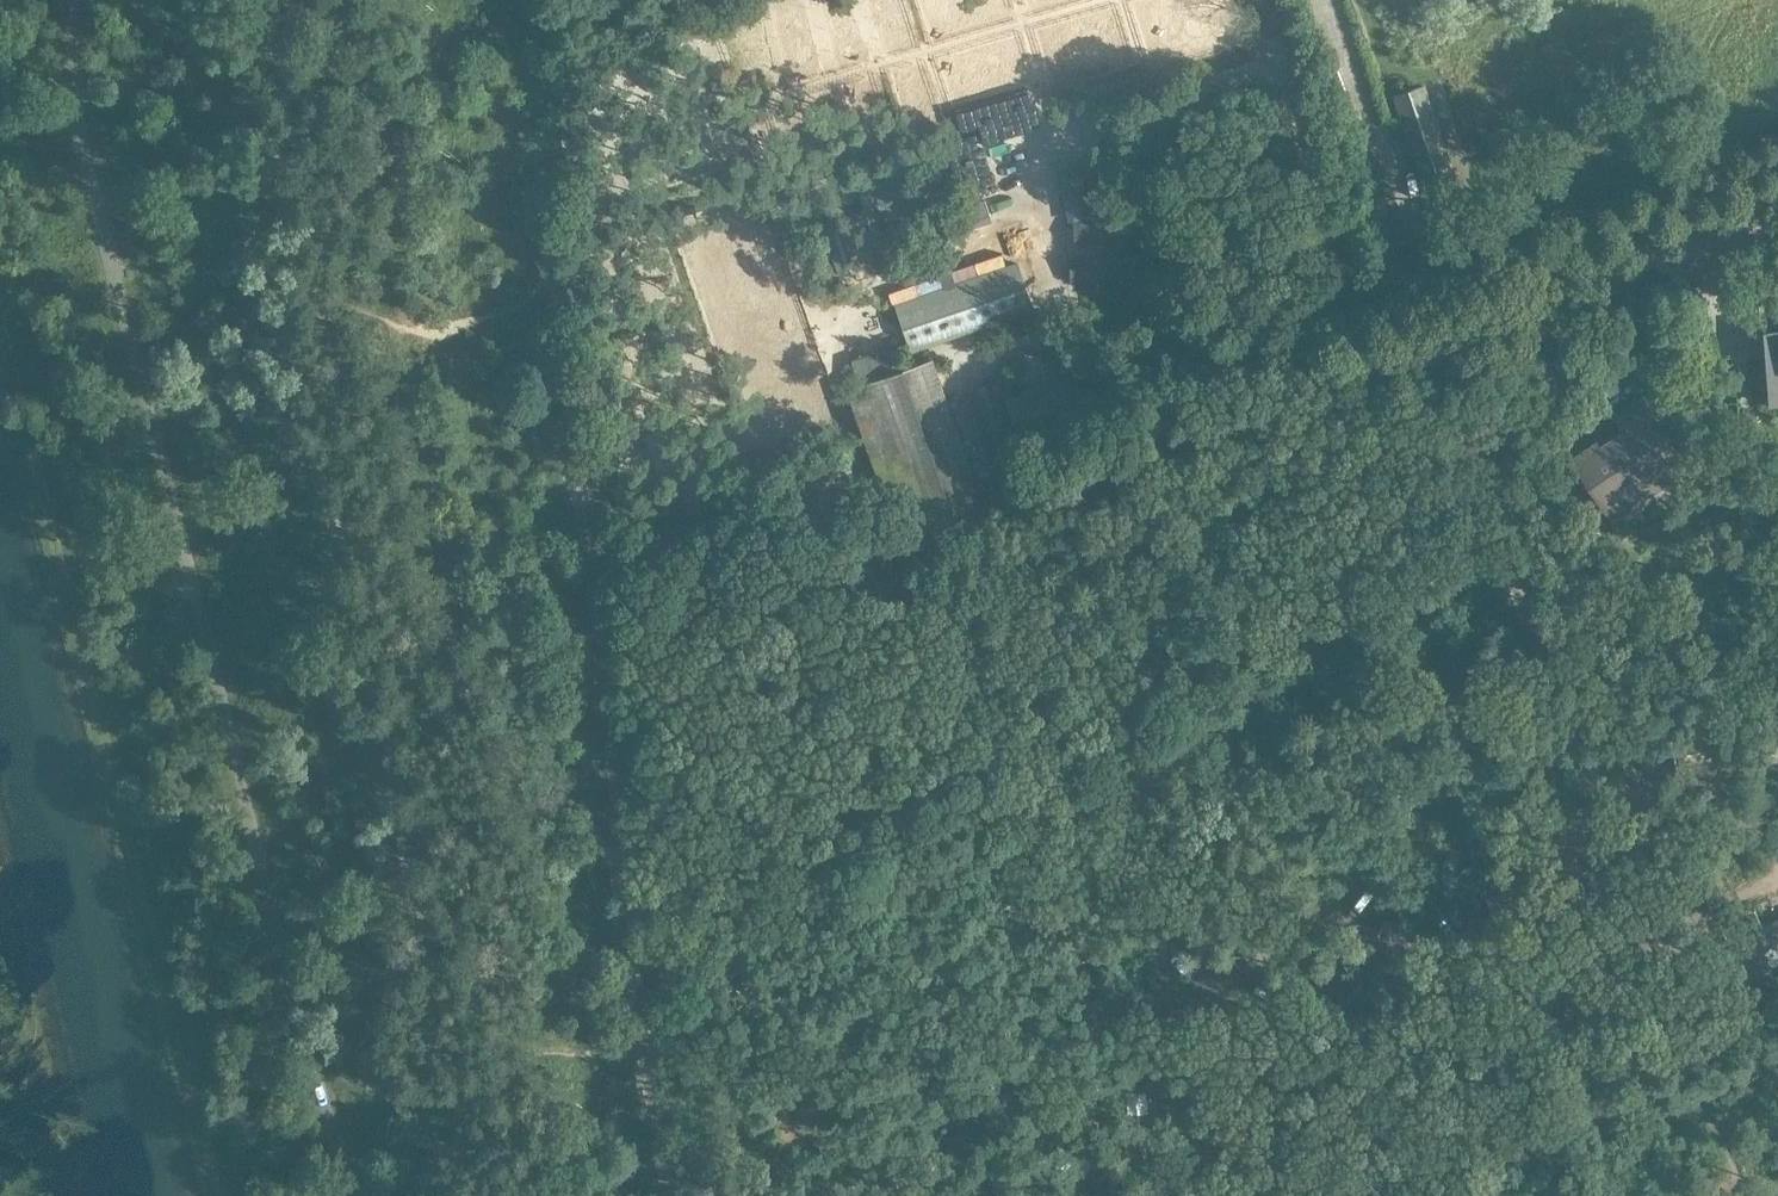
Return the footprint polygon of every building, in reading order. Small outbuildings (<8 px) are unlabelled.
[(1465,204),(1424,85),(1392,95),(1433,215),(1465,204)] [(965,144),(1042,128),(1033,89),(957,105),(965,144)] [(992,221),(984,197),(946,210),(954,233),(992,221)] [(1016,262),(894,304),(911,351),(1033,308),(1016,262)] [(1762,328),(1768,404),(1777,404),(1777,327),(1762,328)] [(845,387),(902,550),(1017,510),(1015,505),(1028,501),(1026,495),(1041,490),(1031,467),(1027,468),(1017,444),(1006,448),(1015,472),(1016,472),(1022,487),(1010,490),(1002,492),(966,390),(947,397),(932,357),(904,367),(896,343),(851,359),(859,382),(845,387)] [(1638,502),(1690,469),(1660,423),(1654,426),(1636,398),(1613,413),(1624,430),(1598,447),(1595,442),(1571,458),(1623,536),(1645,522),(1638,502)] [(1728,942),(1744,976),(1777,960),(1777,919),(1762,926),(1728,942)]
